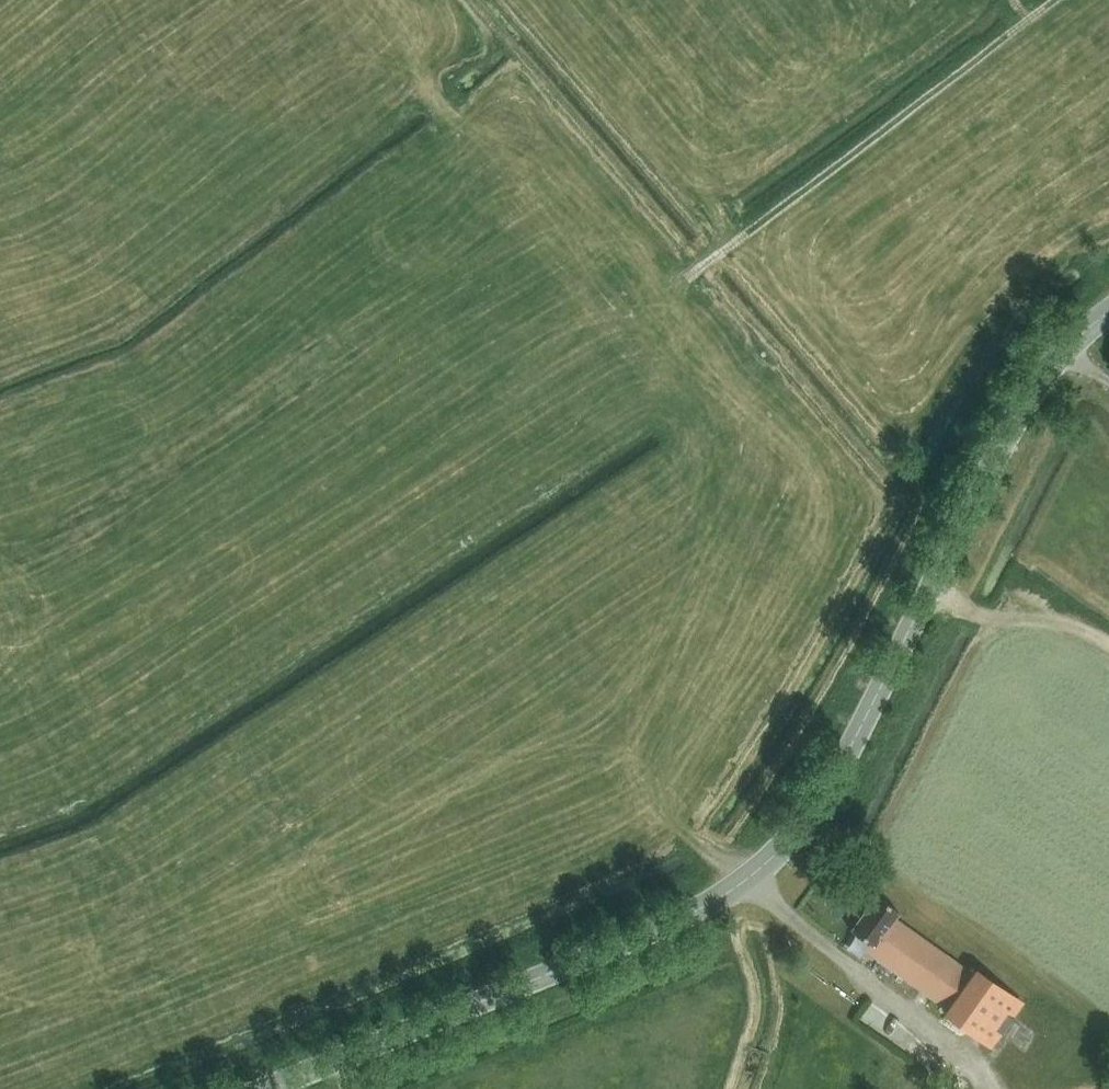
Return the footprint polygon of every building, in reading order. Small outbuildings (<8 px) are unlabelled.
[(864,950),(884,964),(879,971),(890,979),(895,972),(948,1010),(945,1013),(1009,1058),(1039,1015),(976,970),(974,974),(894,918),(899,911),(876,895),(852,930),(869,943),(864,950)]
